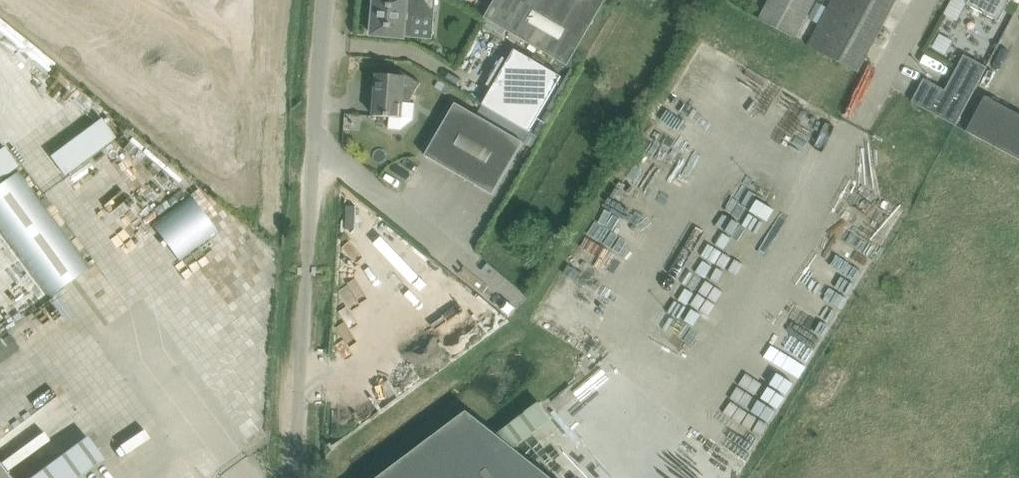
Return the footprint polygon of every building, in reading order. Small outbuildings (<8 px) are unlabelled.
[(372,9),(375,9),(373,33),(373,35),(375,35),(403,37),(403,38),(405,38),(405,37),(407,37),(408,21),(434,23),(436,0),(373,0),(372,9)] [(568,65),(606,0),(494,0),(484,17),(501,27),(568,65)] [(816,0),(770,0),(760,20),(795,39),(816,0)] [(807,45),(859,72),(897,0),(831,0),(807,45)] [(967,4),(999,21),(1011,0),(969,0),(967,4)] [(516,49),(484,104),(530,131),(562,76),(516,49)] [(918,90),(912,102),(956,125),(987,67),(964,54),(945,89),(924,78),(918,90)] [(403,118),(404,97),(410,101),(421,82),(401,71),(398,76),(377,74),(374,116),(394,117),(403,118)] [(676,77),(675,121),(697,122),(698,116),(707,116),(708,96),(690,95),(690,86),(701,86),(701,78),(676,77)] [(0,88),(0,99),(16,121),(35,106),(13,78),(0,88)] [(447,84),(442,91),(449,95),(453,88),(447,84)] [(985,96),(966,132),(1018,160),(1018,114),(985,96)] [(524,142),(456,102),(425,155),(493,195),(524,142)] [(141,267),(180,237),(152,202),(114,232),(141,267)] [(25,314),(46,298),(0,235),(0,280),(25,314)] [(77,286),(38,314),(67,354),(106,327),(77,286)] [(21,346),(12,333),(0,342),(0,362),(21,346)] [(516,449),(553,420),(540,402),(497,434),(467,411),(378,477),(553,477),(516,449)] [(30,477),(77,477),(104,459),(87,436),(30,477)]
